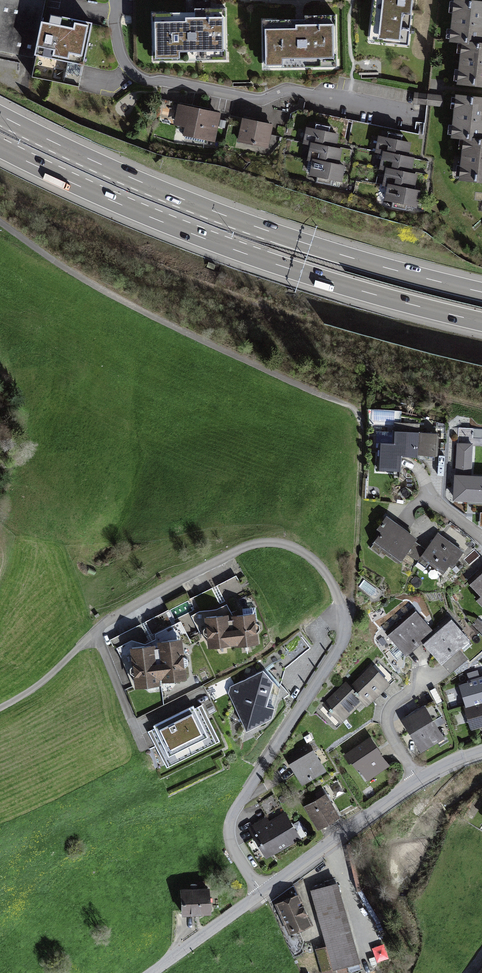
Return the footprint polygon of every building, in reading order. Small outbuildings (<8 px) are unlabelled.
[(33,59),(45,0),(0,0),(0,52),(33,59)] [(412,0),(372,0),(367,45),(406,49),(412,0)] [(481,49),(481,8),(450,6),(447,46),(457,47),(481,49)] [(226,65),(224,13),(190,14),(150,15),(151,67),(226,65)] [(47,29),(40,28),(34,59),(83,68),(91,25),(49,18),(47,29)] [(336,67),(336,19),(301,19),(262,20),(263,68),(336,67)] [(481,89),(481,49),(457,47),(455,87),(481,89)] [(481,146),(481,106),(452,104),(449,144),(459,144),(481,146)] [(217,117),(174,108),(171,127),(182,130),(180,140),(213,145),(217,117)] [(270,129),(240,121),(234,145),(264,152),(270,129)] [(334,137),(302,132),(299,148),(304,149),(301,167),(306,167),(304,181),(338,187),(341,169),(334,168),(337,152),(331,151),(334,137)] [(407,146),(376,141),(374,152),(379,152),(375,172),(381,172),(378,190),(383,191),(380,206),(416,211),(418,195),(410,193),(413,177),(407,176),(409,163),(405,162),(407,146)] [(481,186),(481,146),(459,144),(457,184),(481,186)] [(433,460),(434,438),(391,436),(390,447),(377,447),(375,474),(395,475),(396,458),(433,460)] [(481,505),(481,479),(471,479),(472,446),(456,445),(454,504),(481,505)] [(395,566),(414,543),(385,519),(373,534),(379,538),(372,547),(395,566)] [(442,580),(460,555),(435,537),(417,561),(442,580)] [(466,588),(477,600),(473,604),(481,613),(481,573),(466,588)] [(429,635),(411,614),(385,637),(403,658),(429,635)] [(251,650),(249,618),(226,620),(227,634),(226,635),(227,650),(230,650),(230,652),(251,650)] [(223,619),(201,621),(203,652),(227,650),(226,635),(224,635),(223,619)] [(465,643),(447,623),(421,645),(439,666),(465,643)] [(178,684),(175,644),(152,646),(154,665),(152,665),(154,681),(156,680),(156,686),(178,684)] [(149,649),(127,651),(130,690),(153,688),(152,681),(154,681),(152,665),(151,665),(149,649)] [(370,668),(347,689),(359,702),(363,706),(386,685),(370,668)] [(224,698),(239,736),(268,721),(275,693),(257,674),(226,690),(224,698)] [(461,685),(466,705),(481,701),(481,679),(461,685)] [(342,685),(320,706),(336,724),(359,702),(347,689),(342,685)] [(466,705),(472,726),(481,723),(481,701),(466,705)] [(426,706),(402,719),(420,751),(444,738),(426,706)] [(160,771),(214,745),(196,708),(143,733),(160,771)] [(366,781),(389,766),(370,737),(348,752),(366,781)] [(326,770),(313,748),(289,761),(301,784),(326,770)] [(326,793),(305,805),(318,827),(339,815),(326,793)] [(250,829),(268,858),(302,837),(284,808),(250,829)] [(337,881),(312,888),(334,967),(359,960),(337,881)] [(210,886),(181,887),(182,912),(211,911),(210,886)] [(298,892),(275,901),(288,932),(311,923),(298,892)] [(374,946),(376,959),(388,957),(386,944),(374,946)]
